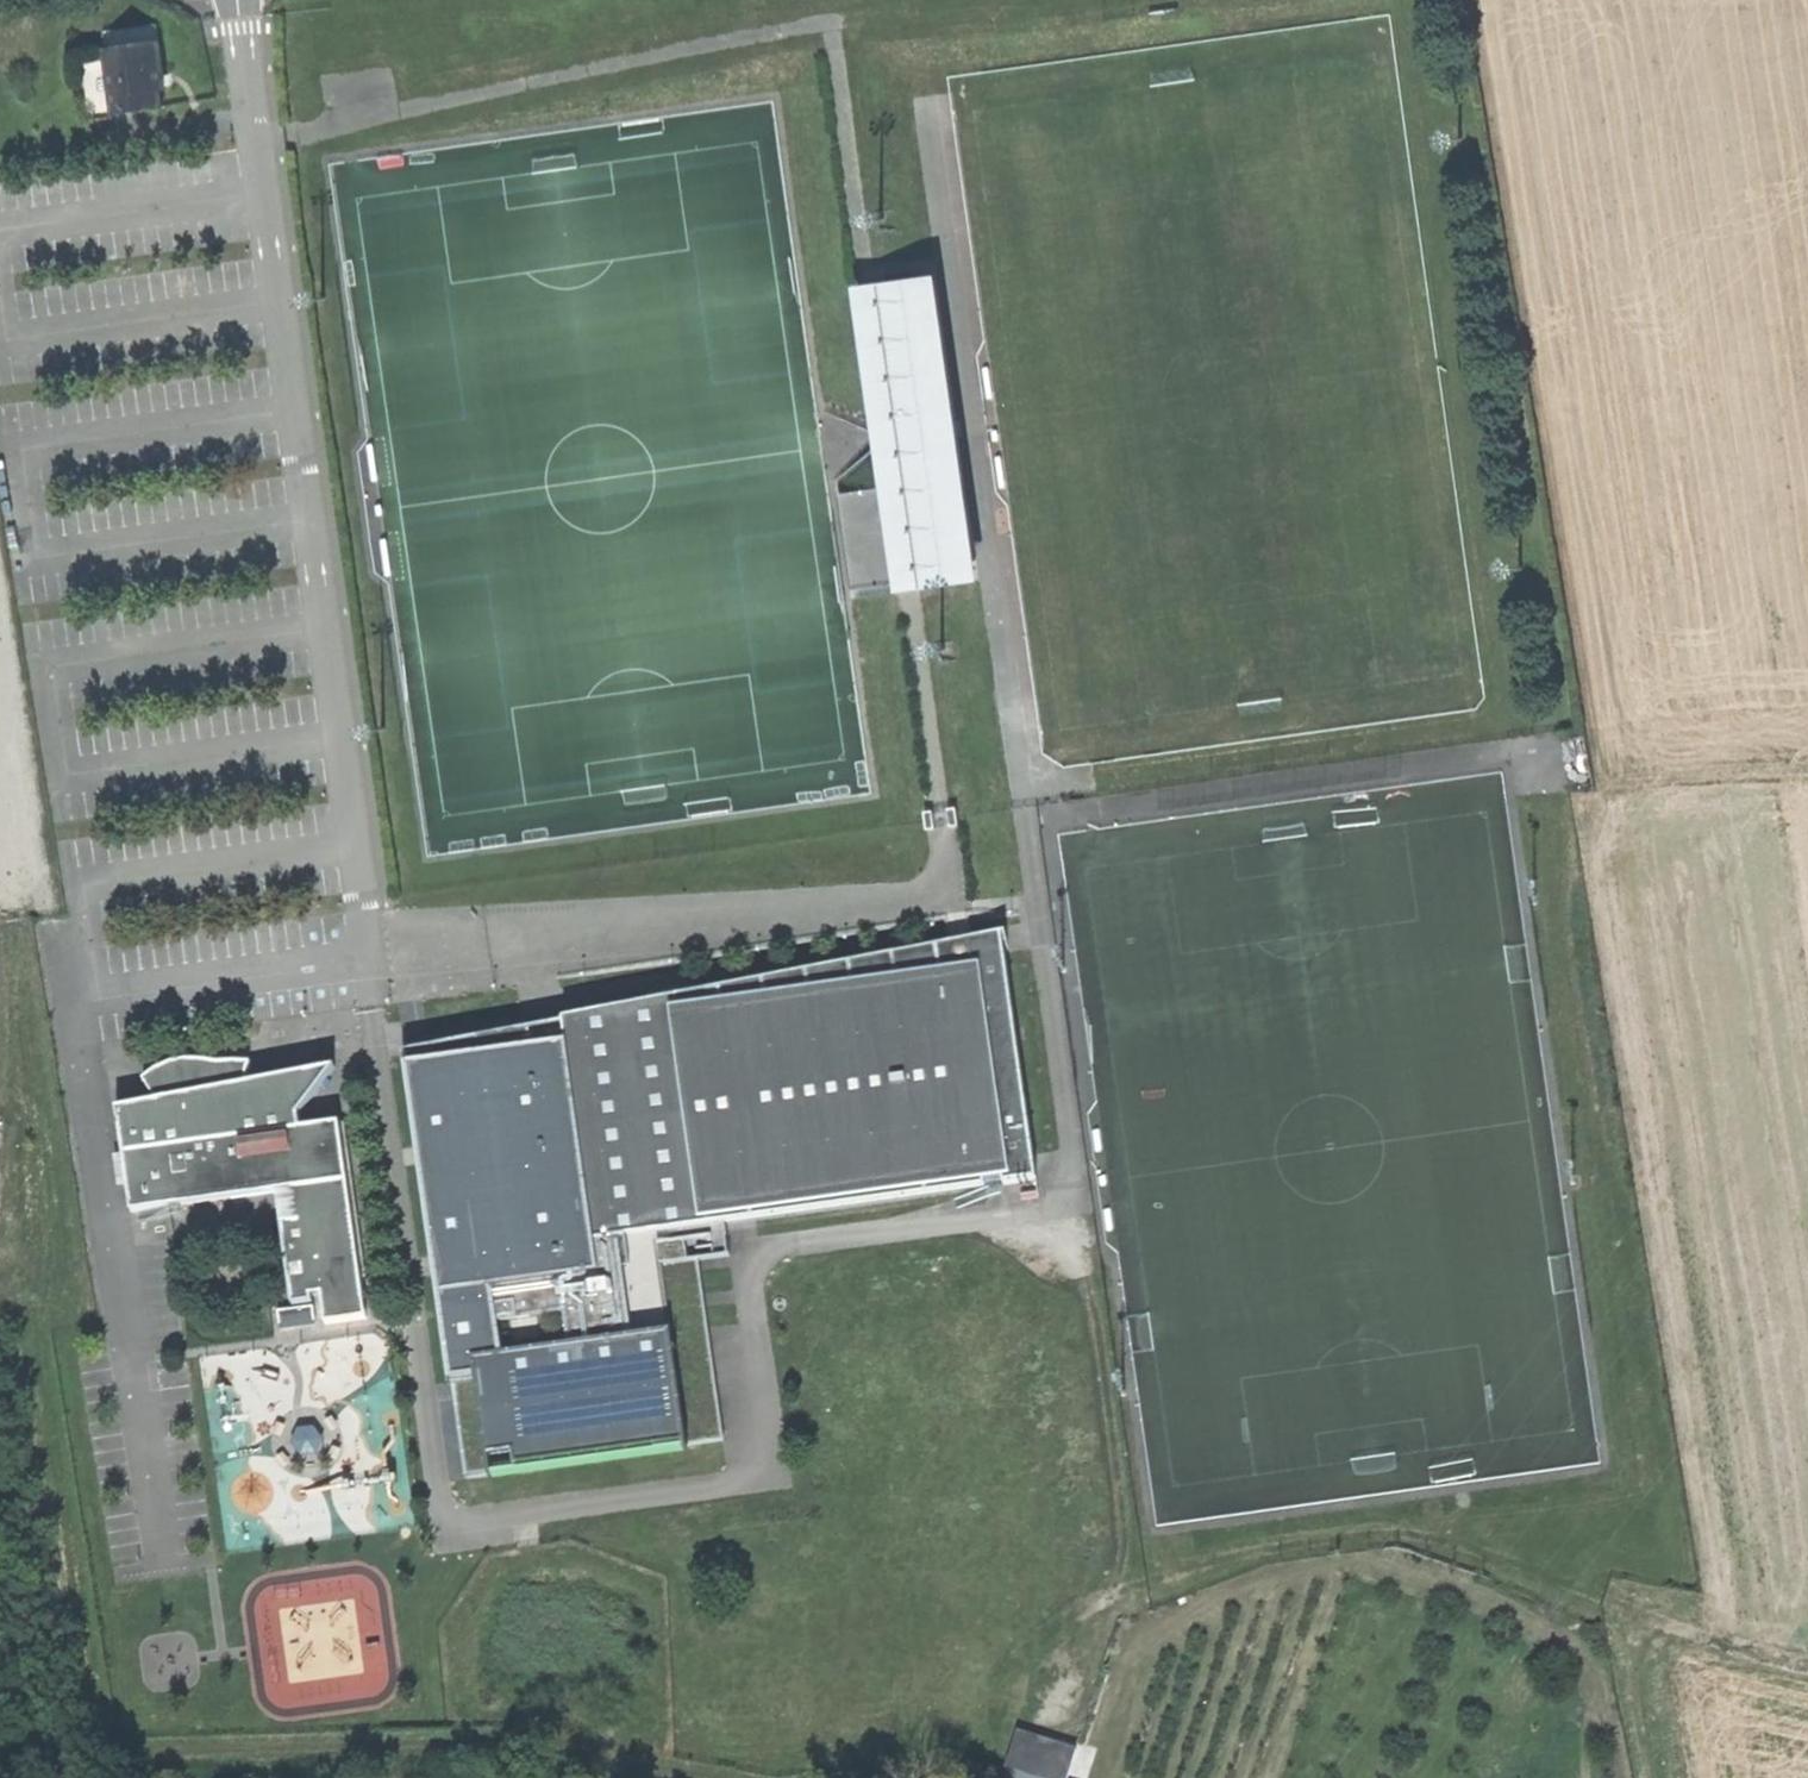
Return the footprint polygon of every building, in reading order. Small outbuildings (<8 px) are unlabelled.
[(97,31),(99,48),(152,41),(150,23),(97,31)] [(152,41),(99,48),(108,113),(148,108),(145,85),(154,83),(158,83),(152,41)] [(157,107),(154,83),(145,85),(148,108),(157,107)] [(878,286),(847,291),(890,595),(908,592),(967,584),(927,300),(881,306),(878,286)] [(946,813),(948,830),(956,829),(954,812),(946,813)] [(923,832),(934,831),(933,814),(922,815),(923,832)] [(561,1040),(587,1240),(1032,1179),(1002,960),(958,966),(559,1020),(561,1040)] [(561,1040),(404,1061),(433,1289),(487,1281),(591,1268),(587,1240),(561,1040)] [(111,1108),(125,1211),(288,1189),(291,1221),(276,1223),(286,1307),(306,1305),(306,1297),(316,1295),(319,1325),(361,1320),(333,1123),(296,1128),(293,1111),(329,1066),(299,1069),(277,1100),(231,1107),(243,1062),(183,1059),(160,1064),(138,1078),(152,1101),(111,1108)] [(433,1289),(446,1374),(471,1370),(469,1357),(497,1353),(487,1281),(433,1289)] [(679,1442),(663,1329),(497,1353),(469,1357),(471,1370),(483,1452),(508,1448),(511,1466),(679,1442)] [(1043,1777),(1066,1777),(1075,1747),(1015,1729),(1004,1766),(1043,1777)]
